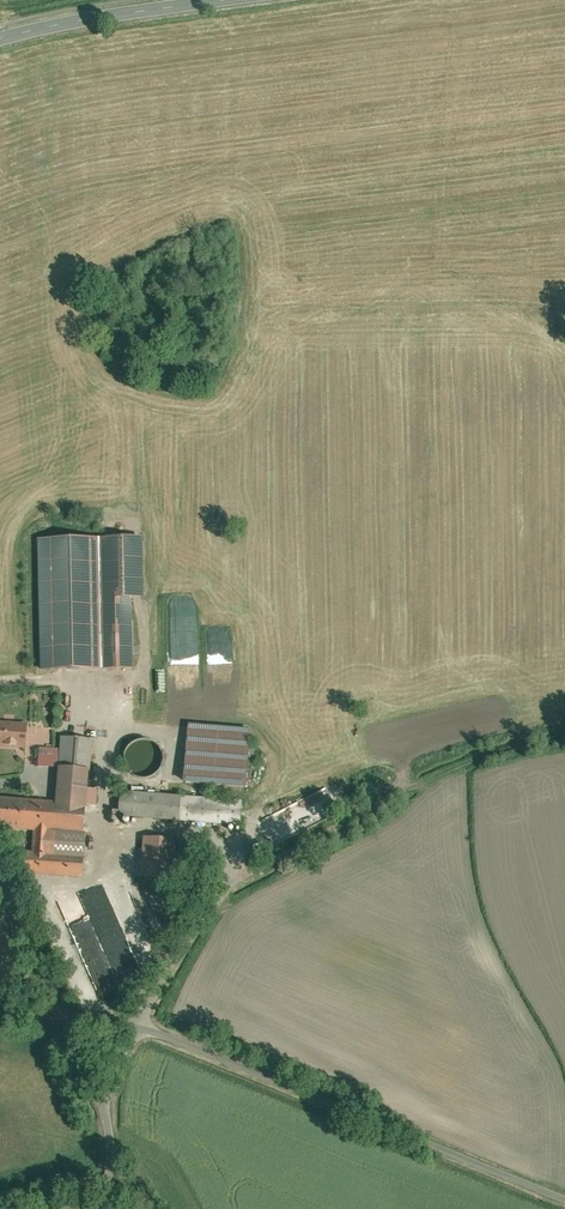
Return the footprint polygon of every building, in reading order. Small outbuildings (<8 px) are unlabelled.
[(78,545),(48,545),(50,671),(50,676),(129,675),(128,602),(140,602),(139,544),(78,545)] [(46,722),(46,712),(37,713),(38,723),(46,722)] [(0,723),(0,748),(27,749),(27,724),(0,723)] [(245,786),(248,729),(185,724),(181,781),(245,786)] [(54,803),(0,800),(0,830),(19,831),(32,832),(31,853),(22,852),(14,852),(13,874),(26,875),(82,878),(83,856),(49,854),(50,833),(82,835),(83,826),(92,740),(61,737),(59,749),(57,770),(54,803)] [(156,755),(151,750),(145,746),(137,746),(130,748),(125,753),(121,759),(121,766),(123,773),(127,779),(133,782),(141,783),(149,781),(154,776),(157,770),(158,763),(156,755)] [(57,770),(59,749),(40,749),(38,768),(57,770)] [(14,788),(12,775),(0,777),(0,790),(14,788)] [(115,798),(114,822),(237,829),(238,804),(177,800),(177,802),(115,798)] [(171,843),(139,843),(138,879),(171,880),(171,870),(171,843)]
